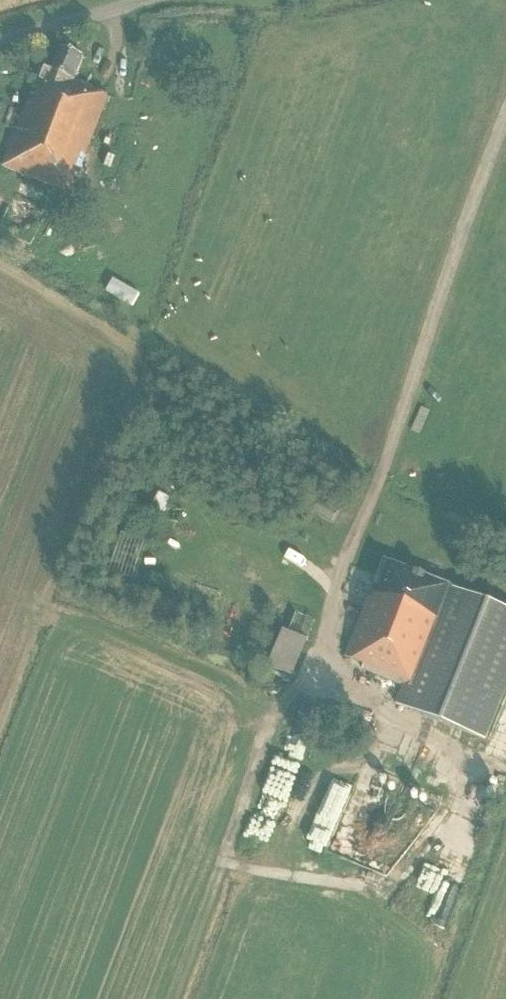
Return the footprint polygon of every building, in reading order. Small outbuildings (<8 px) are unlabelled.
[(3,166),(71,192),(108,96),(91,90),(92,87),(75,81),(83,59),(60,51),(52,72),(41,68),(3,166)] [(178,511),(186,494),(158,481),(146,507),(180,523),(184,513),(178,511)] [(147,540),(120,532),(108,572),(135,580),(147,540)] [(365,665),(363,670),(404,685),(411,688),(450,588),(451,585),(385,559),(346,658),(365,665)] [(404,685),(396,705),(487,740),(505,691),(505,610),(450,588),(411,688),(404,685)] [(315,620),(296,612),(288,631),(285,630),(269,667),(292,677),(315,620)] [(279,774),(272,802),(298,808),(311,752),(287,747),(280,774),(279,774)] [(322,776),(301,839),(296,856),(320,865),(347,784),(322,776)] [(447,923),(481,829),(456,820),(441,861),(432,857),(417,898),(423,900),(418,913),(447,923)]
